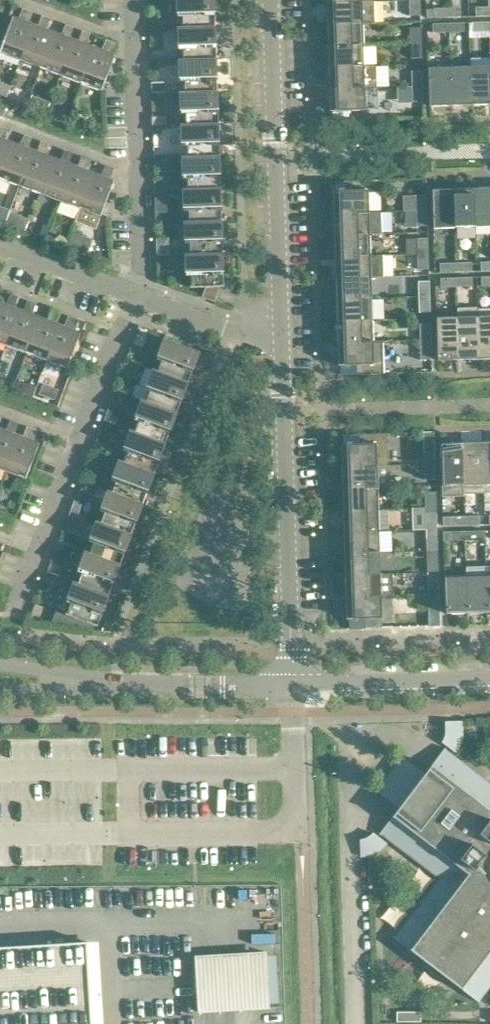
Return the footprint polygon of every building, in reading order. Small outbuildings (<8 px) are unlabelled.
[(214,0),(177,0),(177,17),(182,17),(183,28),(215,27),(214,0)] [(420,0),(409,0),(409,16),(421,15),(420,0)] [(375,22),(375,1),(327,3),(327,25),(363,24),(363,23),(375,22)] [(488,7),(476,7),(476,17),(489,16),(488,7)] [(448,18),(448,8),(435,9),(435,18),(448,18)] [(461,17),(461,8),(448,8),(448,18),(461,17)] [(34,25),(29,24),(33,12),(23,9),(18,19),(13,17),(0,51),(0,53),(20,60),(34,25)] [(41,68),(54,33),(46,30),(50,18),(42,16),(38,27),(34,25),(20,60),(41,68)] [(489,31),(489,22),(473,22),(473,32),(489,31)] [(449,32),(449,23),(432,24),(433,33),(449,32)] [(465,32),(464,23),(449,23),(449,32),(465,32)] [(364,45),(363,24),(327,25),(328,46),(364,45)] [(61,76),(74,40),(69,39),(74,27),(66,25),(61,36),(54,33),(41,68),(61,76)] [(216,59),(215,27),(183,28),(183,27),(178,28),(178,49),(183,49),(184,60),(216,59)] [(421,43),(421,27),(410,28),(410,43),(421,43)] [(81,83),(94,48),(87,45),(90,34),(83,31),(78,42),(74,40),(61,76),(81,83)] [(163,31),(150,32),(150,43),(163,43),(163,31)] [(102,91),(115,56),(111,54),(115,43),(107,40),(102,51),(94,48),(81,83),(102,91)] [(422,58),(421,43),(410,43),(411,59),(422,58)] [(364,67),(364,45),(328,46),(329,68),(364,67)] [(217,92),(216,59),(184,60),(179,60),(180,82),(184,81),(185,92),(185,93),(217,92)] [(470,67),(471,105),(489,104),(489,66),(470,67)] [(376,67),(364,67),(329,68),(329,90),(365,89),(365,88),(377,87),(376,67)] [(451,106),(450,67),(428,68),(430,106),(451,106)] [(471,105),(470,67),(450,67),(451,106),(471,105)] [(423,86),(422,71),(411,71),(412,86),(423,86)] [(423,102),(423,86),(412,86),(412,102),(423,102)] [(365,89),(329,90),(330,112),(332,112),(332,121),(330,121),(330,122),(334,122),(349,121),(349,112),(366,111),(366,110),(378,110),(377,88),(365,89)] [(218,124),(217,92),(185,93),(185,92),(180,92),(181,114),(185,114),(186,124),(186,125),(218,124)] [(219,156),(218,124),(186,125),(186,124),(181,125),(182,146),(186,146),(187,157),(187,158),(219,156)] [(12,143),(5,141),(8,129),(1,126),(0,128),(0,176),(12,143)] [(32,151),(28,149),(32,138),(25,135),(19,146),(12,143),(0,176),(0,179),(19,186),(32,151)] [(40,194),(53,158),(45,156),(49,144),(41,141),(37,152),(32,151),(19,186),(40,194)] [(60,201),(73,166),(68,164),(73,153),(65,150),(60,161),(53,158),(40,194),(60,201)] [(80,209),(93,174),(86,171),(89,159),(82,156),(77,168),(73,166),(60,201),(80,209)] [(221,189),(219,156),(187,158),(187,157),(182,157),(183,179),(187,179),(188,189),(188,190),(221,189)] [(101,217),(114,181),(110,180),(115,169),(106,165),(100,176),(93,174),(80,209),(101,217)] [(336,181),(332,181),(332,183),(335,183),(335,191),(333,191),(333,214),(369,212),(368,190),(352,191),(351,181),(336,181)] [(474,189),(475,227),(489,226),(489,188),(474,189)] [(222,221),(221,189),(188,190),(188,189),(183,189),(184,211),(189,211),(189,222),(222,221)] [(455,228),(453,189),(432,190),(433,228),(455,228)] [(475,227),(474,189),(453,189),(455,228),(475,227)] [(427,211),(426,195),(415,195),(416,211),(427,211)] [(167,211),(155,211),(156,223),(168,223),(167,211)] [(427,226),(427,211),(416,211),(416,227),(427,226)] [(381,212),(369,212),(333,214),(334,235),(370,234),(370,233),(382,233),(381,212)] [(223,254),(222,221),(189,222),(184,222),(185,244),(190,243),(190,254),(190,255),(223,254)] [(370,256),(370,234),(334,235),(335,257),(370,256)] [(428,254),(428,238),(417,239),(417,254),(428,254)] [(224,287),(223,254),(190,255),(190,254),(185,254),(186,276),(191,276),(191,286),(190,287),(190,288),(206,287),(202,297),(214,302),(219,287),(224,287)] [(429,269),(428,254),(417,254),(418,270),(429,269)] [(384,255),(370,256),(335,257),(335,278),(371,277),(384,276),(384,255)] [(472,271),(472,262),(456,263),(456,272),(472,271)] [(481,262),(481,271),(489,271),(489,262),(481,262)] [(456,272),(456,263),(440,263),(440,273),(456,272)] [(372,299),(371,277),(335,278),(336,300),(372,299)] [(473,286),(472,277),(457,278),(457,287),(473,286)] [(481,277),(481,286),(489,286),(489,277),(481,277)] [(457,287),(457,278),(440,278),(441,288),(457,287)] [(430,297),(429,281),(418,282),(419,297),(430,297)] [(19,310),(15,309),(19,297),(11,294),(6,305),(0,303),(0,343),(6,345),(19,310)] [(430,313),(430,297),(419,297),(419,313),(430,313)] [(372,320),(372,299),(336,300),(337,321),(372,320)] [(26,353),(39,318),(32,315),(35,303),(28,301),(24,312),(19,310),(6,345),(26,353)] [(477,308),(478,316),(479,359),(489,359),(489,307),(477,308)] [(478,316),(477,308),(457,309),(458,317),(459,360),(479,359),(478,316)] [(47,361),(60,325),(55,324),(59,312),(52,310),(47,321),(39,318),(26,353),(47,361)] [(67,368),(81,333),(75,331),(78,320),(68,316),(64,327),(60,325),(47,361),(67,368)] [(459,360),(458,317),(436,318),(438,360),(459,360)] [(373,342),(373,341),(372,320),(337,321),(337,343),(373,342)] [(431,339),(430,322),(419,322),(420,339),(431,339)] [(188,383),(199,352),(164,339),(157,359),(161,361),(157,371),(188,383)] [(432,358),(431,339),(420,339),(420,358),(432,358)] [(384,374),(383,342),(383,341),(373,341),(373,342),(337,343),(338,366),(341,365),(341,374),(338,374),(338,375),(384,374)] [(392,368),(401,369),(402,345),(393,345),(392,368)] [(177,413),(188,383),(157,371),(153,370),(146,388),(137,384),(132,396),(142,399),(141,400),(177,413)] [(20,392),(19,395),(33,400),(33,397),(37,388),(23,383),(20,392)] [(54,399),(58,389),(43,383),(39,393),(54,399)] [(165,443),(177,413),(141,400),(134,420),(138,421),(135,431),(135,432),(165,443)] [(5,471),(18,436),(14,434),(18,423),(11,420),(5,431),(0,429),(0,469),(5,471)] [(26,479),(39,444),(34,442),(37,430),(27,426),(23,438),(18,436),(5,471),(26,479)] [(154,474),(165,443),(135,432),(135,431),(130,430),(123,450),(127,452),(123,462),(154,474)] [(357,434),(340,435),(340,436),(343,436),(343,445),(341,445),(341,467),(388,466),(387,433),(359,434),(357,434)] [(97,439),(93,450),(103,454),(107,443),(97,439)] [(484,493),(482,442),(462,443),(463,485),(462,486),(463,494),(484,493)] [(462,443),(441,444),(442,497),(463,496),(463,494),(462,486),(463,485),(462,443)] [(435,464),(435,449),(423,449),(424,465),(435,464)] [(143,504),(154,474),(123,462),(119,461),(107,491),(143,504)] [(436,480),(435,464),(424,465),(424,480),(436,480)] [(388,466),(341,467),(342,489),(378,487),(388,487),(388,466)] [(378,509),(378,487),(342,489),(343,510),(378,509)] [(131,535),(143,504),(107,491),(100,511),(105,512),(101,523),(131,535)] [(436,508),(436,492),(425,493),(425,508),(436,508)] [(437,523),(436,508),(425,508),(426,524),(437,523)] [(379,531),(378,509),(343,510),(343,532),(379,531)] [(465,525),(464,516),(448,517),(449,526),(465,525)] [(480,525),(480,516),(464,516),(465,525),(480,525)] [(120,565),(131,535),(101,523),(96,521),(89,541),(93,543),(90,553),(89,553),(120,565)] [(380,552),(379,531),(343,532),(344,554),(380,552)] [(465,541),(465,531),(452,532),(452,541),(465,541)] [(478,531),(465,531),(465,541),(478,540),(485,540),(485,531),(478,531)] [(403,536),(403,546),(421,545),(420,535),(403,536)] [(438,551),(437,535),(426,536),(427,551),(438,551)] [(109,595),(120,565),(89,553),(90,553),(85,551),(77,571),(82,573),(78,584),(109,595)] [(438,567),(438,551),(427,551),(427,567),(438,567)] [(380,574),(380,552),(344,554),(345,575),(380,574)] [(486,567),(466,567),(466,575),(467,613),(488,612),(486,567)] [(392,574),(380,574),(345,575),(345,597),(381,595),(393,595),(392,574)] [(467,613),(466,575),(445,575),(446,614),(467,613)] [(439,594),(439,578),(428,579),(428,594),(439,594)] [(97,626),(109,595),(78,584),(73,582),(66,602),(71,604),(67,614),(66,613),(66,615),(97,626)] [(440,610),(439,594),(428,594),(429,610),(440,610)] [(382,618),(381,595),(345,597),(346,619),(349,619),(349,628),(347,628),(347,629),(392,627),(393,626),(365,627),(365,619),(382,618)] [(444,743),(455,752),(458,747),(461,742),(462,737),(462,731),(462,722),(447,722),(447,721),(446,721),(446,731),(446,734),(445,737),(444,740),(442,743),(443,743),(444,743)] [(440,756),(446,749),(445,748),(379,834),(380,835),(386,827),(450,878),(419,919),(415,916),(397,939),(394,936),(393,937),(427,963),(424,966),(443,981),(445,977),(479,1003),(480,1002),(477,999),(489,981),(489,794),(440,756)] [(382,848),(386,843),(374,834),(374,833),(371,836),(367,838),(364,839),(360,840),(360,841),(361,841),(361,856),(367,855),(372,854),(377,851),(382,848)] [(87,942),(0,947),(0,1023),(92,1023),(87,942)] [(195,956),(198,1012),(269,1008),(266,952),(195,956)] [(421,1012),(397,1012),(397,1022),(421,1022),(421,1012)]
